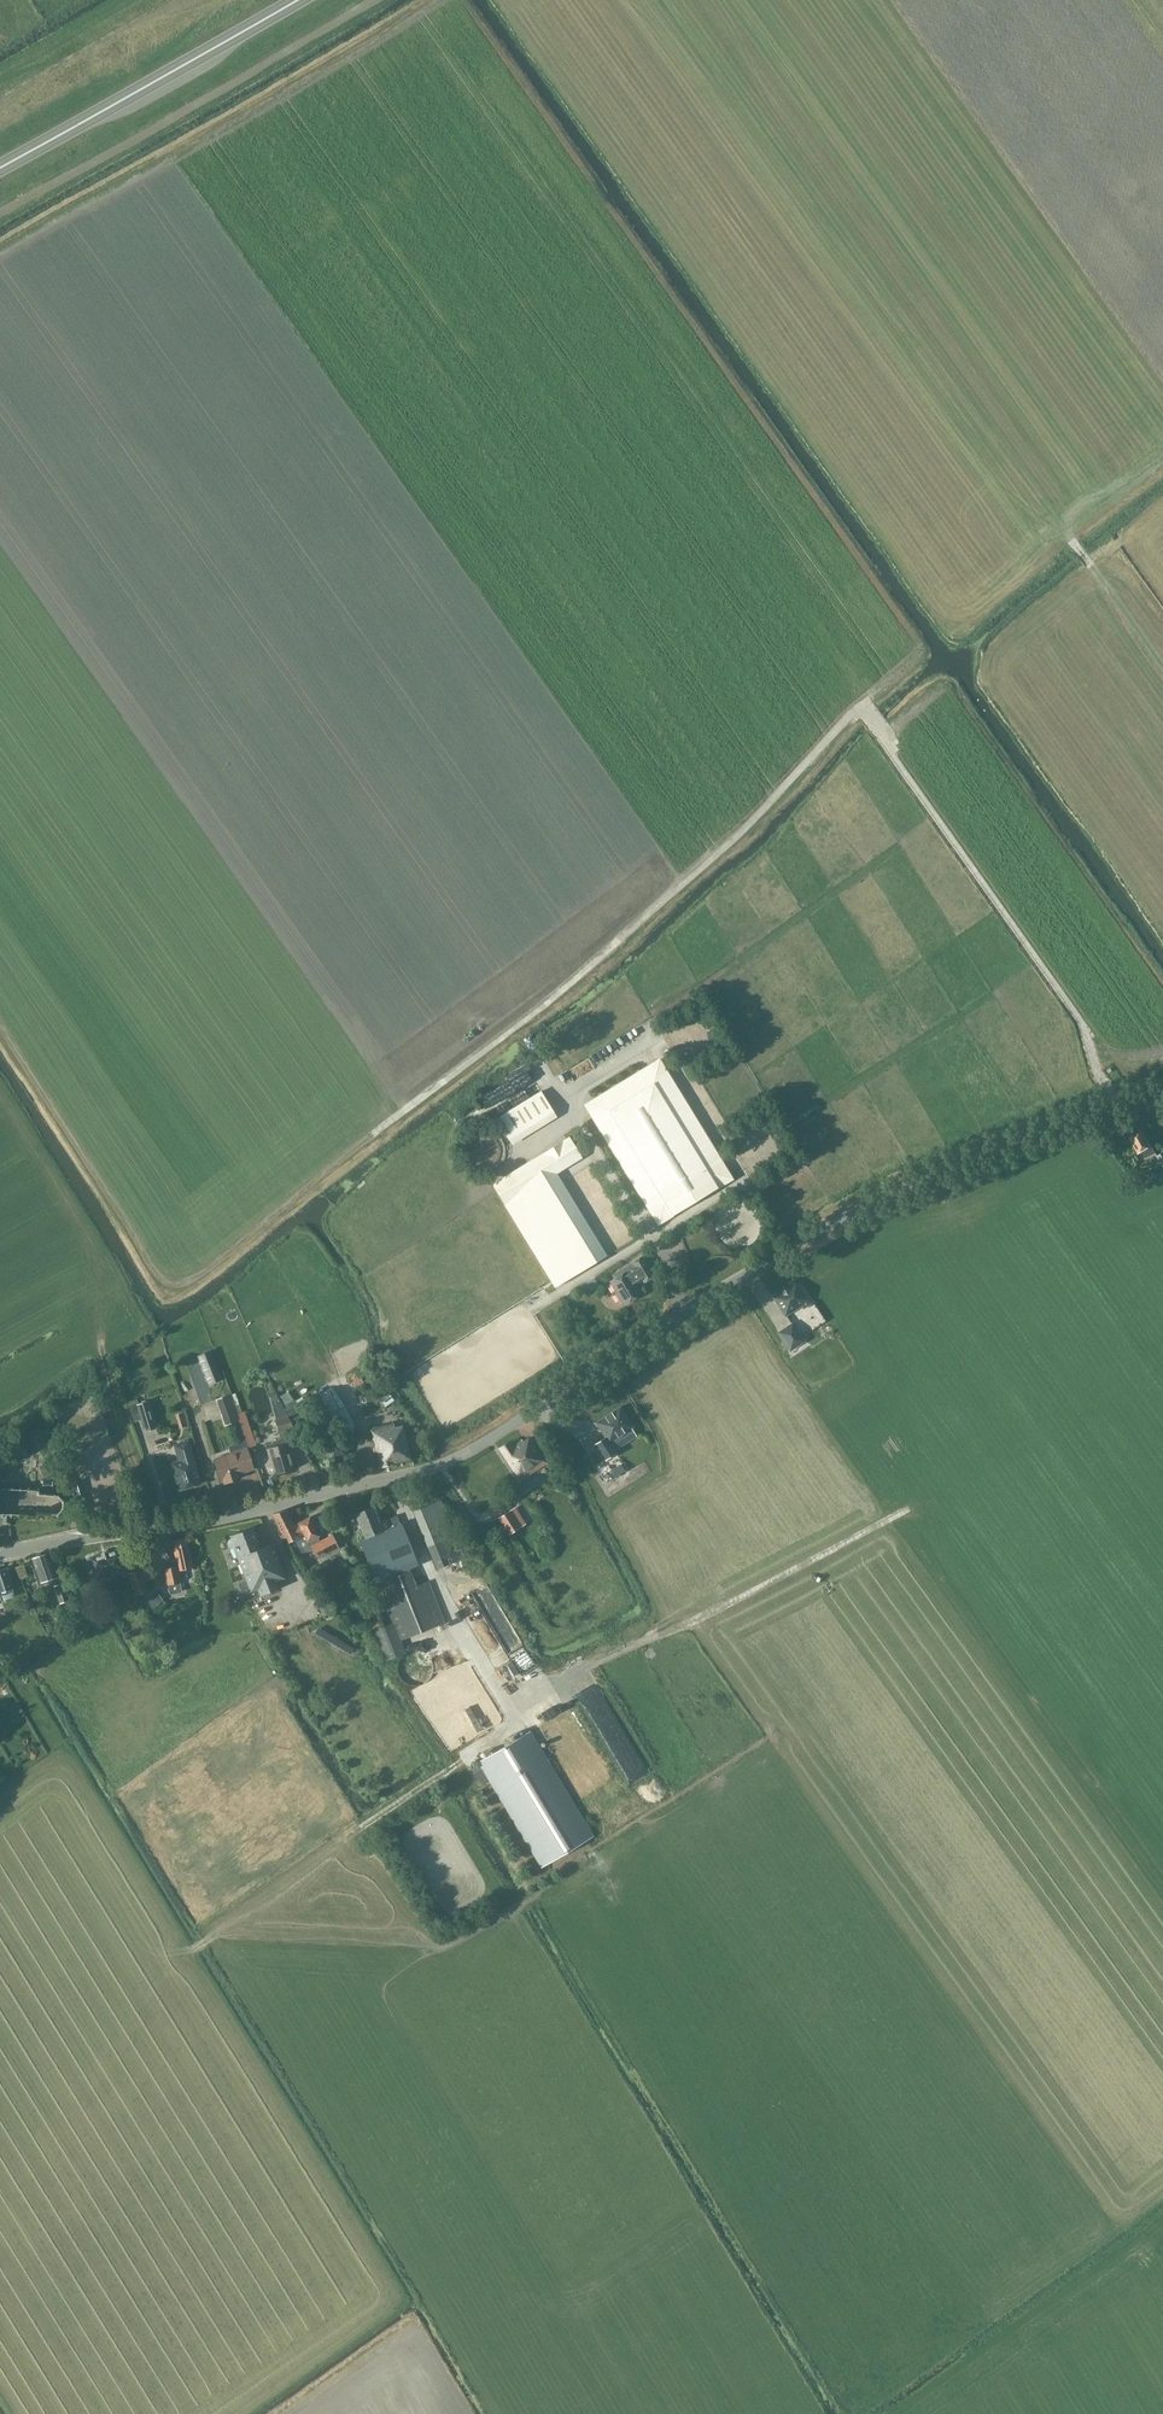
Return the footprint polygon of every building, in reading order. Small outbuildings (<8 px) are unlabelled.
[(599,1044),(603,1051),(613,1045),(609,1039),(599,1044)] [(597,1061),(593,1053),(572,1063),(575,1071),(597,1061)] [(727,1183),(655,1066),(583,1110),(654,1227),(727,1183)] [(497,1109),(527,1091),(516,1073),(486,1090),(497,1109)] [(511,1144),(556,1116),(540,1091),(495,1119),(511,1144)] [(1146,1156),(1155,1152),(1143,1131),(1130,1138),(1138,1153),(1143,1150),(1146,1156)] [(491,1188),(553,1290),(599,1262),(549,1181),(580,1162),(567,1142),(491,1188)] [(690,1256),(679,1255),(678,1263),(689,1264),(690,1256)] [(608,1283),(615,1296),(615,1299),(618,1305),(621,1306),(623,1309),(638,1300),(631,1288),(639,1283),(640,1285),(650,1279),(638,1260),(629,1265),(630,1267),(622,1272),(620,1270),(610,1277),(612,1281),(608,1283)] [(801,1304),(803,1307),(812,1301),(799,1281),(774,1297),(785,1315),(801,1304)] [(816,1318),(821,1314),(815,1304),(810,1307),(816,1318)] [(804,1341),(792,1322),(777,1332),(790,1351),(792,1354),(806,1345),(803,1342),(804,1341)] [(221,1379),(210,1350),(197,1355),(208,1384),(221,1379)] [(122,1356),(114,1359),(117,1367),(125,1365),(122,1356)] [(355,1375),(364,1370),(359,1363),(351,1368),(355,1375)] [(258,1389),(263,1414),(274,1411),(269,1387),(258,1389)] [(280,1398),(289,1416),(299,1410),(290,1393),(290,1392),(288,1387),(285,1389),(287,1394),(280,1398)] [(380,1401),(388,1395),(382,1388),(372,1396),(377,1403),(380,1401)] [(329,1389),(318,1397),(329,1413),(332,1412),(344,1437),(357,1431),(344,1405),(334,1389),(329,1389)] [(254,1469),(247,1448),(249,1447),(243,1431),(239,1420),(240,1420),(231,1394),(216,1400),(225,1425),(232,1422),(239,1442),(228,1446),(230,1453),(215,1459),(223,1484),(242,1478),(241,1473),(254,1469)] [(388,1395),(380,1401),(385,1408),(394,1401),(389,1394),(388,1395)] [(147,1402),(128,1407),(132,1422),(141,1419),(145,1431),(155,1428),(149,1408),(147,1402)] [(186,1405),(179,1407),(183,1419),(190,1417),(186,1405)] [(605,1437),(593,1444),(604,1461),(616,1453),(615,1451),(609,1442),(631,1428),(633,1427),(620,1407),(595,1422),(605,1437)] [(283,1445),(268,1450),(275,1475),(294,1469),(288,1446),(298,1444),(294,1429),(292,1429),(288,1415),(275,1419),(279,1433),(283,1445)] [(240,1420),(239,1420),(243,1431),(250,1429),(246,1418),(240,1420)] [(379,1468),(412,1460),(404,1425),(395,1428),(393,1423),(370,1428),(379,1467),(379,1468)] [(519,1481),(546,1464),(529,1438),(522,1442),(521,1440),(512,1446),(509,1443),(499,1449),(519,1481)] [(180,1490),(200,1484),(194,1465),(196,1465),(188,1440),(174,1445),(177,1456),(180,1455),(182,1461),(171,1464),(174,1471),(172,1471),(175,1481),(176,1480),(180,1490)] [(325,1461),(346,1457),(344,1442),(323,1447),(325,1461)] [(620,1465),(611,1471),(614,1476),(624,1470),(620,1465)] [(80,1494),(76,1482),(68,1484),(72,1497),(80,1494)] [(63,1501),(59,1495),(40,1494),(40,1490),(0,1488),(0,1516),(2,1517),(2,1523),(9,1524),(9,1516),(39,1518),(39,1516),(57,1518),(63,1512),(63,1501)] [(436,1569),(463,1558),(440,1500),(412,1511),(436,1569)] [(316,1559),(338,1548),(331,1535),(319,1541),(317,1537),(319,1536),(309,1516),(297,1522),(297,1524),(294,1525),(286,1509),(271,1514),(286,1543),(288,1543),(293,1554),(312,1551),(316,1559)] [(399,1640),(442,1623),(426,1582),(414,1586),(405,1563),(414,1560),(400,1524),(399,1525),(396,1516),(378,1523),(370,1509),(355,1515),(362,1530),(363,1530),(366,1538),(359,1541),(392,1623),(384,1626),(371,1632),(383,1662),(402,1655),(404,1653),(399,1640)] [(498,1518),(509,1534),(519,1527),(509,1511),(498,1518)] [(276,1581),(286,1577),(273,1543),(260,1548),(251,1528),(228,1537),(250,1593),(257,1591),(259,1596),(279,1589),(276,1581)] [(178,1571),(193,1568),(186,1538),(172,1541),(177,1566),(164,1569),(165,1573),(159,1575),(161,1585),(167,1584),(168,1585),(181,1583),(178,1571)] [(96,1581),(127,1571),(120,1548),(88,1558),(96,1581)] [(346,1549),(340,1552),(345,1562),(351,1559),(346,1549)] [(55,1585),(62,1583),(59,1576),(53,1578),(46,1555),(32,1559),(35,1569),(34,1570),(39,1586),(53,1581),(55,1585)] [(15,1567),(21,1578),(27,1576),(23,1565),(15,1567)] [(13,1589),(6,1567),(0,1569),(0,1593),(13,1589)] [(148,1591),(141,1569),(128,1573),(135,1595),(148,1591)] [(480,1582),(481,1573),(471,1572),(470,1582),(480,1582)] [(60,1603),(68,1600),(62,1583),(54,1585),(60,1603)] [(150,1604),(160,1597),(155,1590),(145,1597),(150,1604)] [(484,1638),(499,1630),(478,1590),(463,1598),(484,1638)] [(65,1614),(63,1619),(65,1623),(70,1623),(72,1619),(70,1615),(65,1614)] [(381,1619),(367,1624),(371,1632),(384,1626),(381,1619)] [(496,1651),(508,1647),(504,1635),(492,1639),(496,1651)] [(415,1686),(418,1685),(421,1684),(424,1683),(427,1681),(429,1679),(431,1677),(432,1674),(433,1671),(433,1667),(433,1664),(432,1661),(431,1658),(429,1656),(427,1654),(424,1652),(421,1650),(418,1650),(415,1649),(412,1650),(409,1650),(407,1652),(404,1653),(404,1654),(402,1655),(400,1657),(399,1660),(398,1662),(397,1665),(397,1668),(398,1672),(398,1674),(400,1677),(402,1680),(404,1682),(406,1683),(409,1684),(412,1685),(415,1686)] [(593,1835),(531,1731),(478,1762),(479,1764),(470,1769),(477,1779),(485,1775),(540,1867),(593,1835)] [(603,1801),(616,1790),(610,1783),(597,1794),(603,1801)] [(430,1793),(414,1803),(419,1811),(435,1801),(430,1793)]
